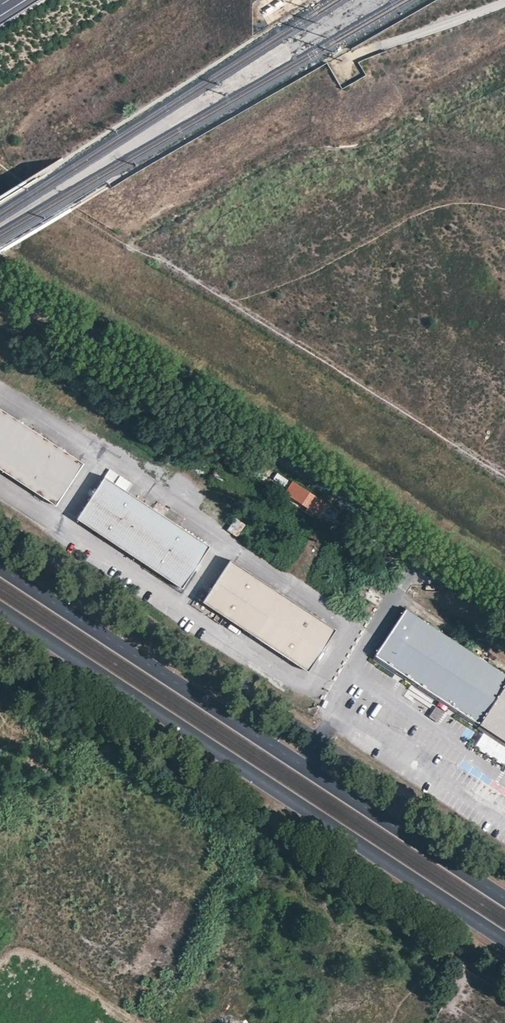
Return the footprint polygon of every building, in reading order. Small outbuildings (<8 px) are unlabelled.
[(175,408),(159,398),(156,403),(172,414),(175,408)] [(93,400),(90,404),(99,410),(102,406),(93,400)] [(55,505),(83,463),(0,409),(0,469),(55,505)] [(258,420),(255,424),(262,429),(264,424),(258,420)] [(282,490),(288,481),(277,473),(271,482),(282,490)] [(104,477),(77,519),(181,588),(209,546),(104,477)] [(326,501),(294,481),(287,492),(318,513),(326,501)] [(237,537),(245,525),(236,518),(227,530),(237,537)] [(335,628),(231,560),(203,602),(307,671),(335,628)] [(405,608),(375,655),(480,724),(504,740),(504,675),(405,608)] [(436,706),(428,717),(439,724),(446,713),(436,706)]
